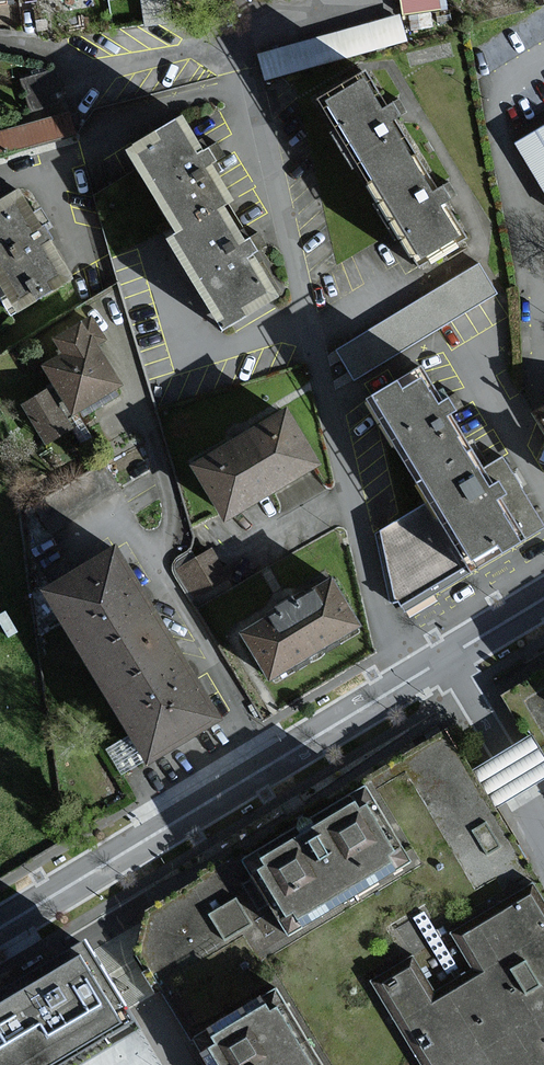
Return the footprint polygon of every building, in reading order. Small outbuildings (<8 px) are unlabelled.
[(257,51),(264,80),(293,73),(407,46),(403,27),(443,18),(438,0),(398,0),(402,17),(257,51)] [(366,69),(318,98),(368,183),(415,152),(366,69)] [(134,144),(146,164),(182,227),(229,200),(239,194),(219,160),(226,156),(217,140),(211,144),(191,111),(134,144)] [(71,112),(0,131),(0,153),(76,132),(71,112)] [(517,142),(543,187),(543,125),(517,142)] [(467,237),(415,152),(368,183),(419,266),(467,237)] [(29,184),(0,201),(0,299),(8,313),(80,272),(29,184)] [(250,235),(229,200),(182,227),(173,232),(227,324),(263,303),(282,291),(258,250),(267,245),(258,231),(250,235)] [(481,261),(337,347),(356,379),(500,293),(481,261)] [(85,319),(54,336),(63,352),(43,362),(56,387),(21,405),(41,444),(72,427),(66,416),(121,388),(85,319)] [(395,438),(420,479),(478,444),(460,413),(469,407),(460,394),(451,399),(428,362),(370,397),(395,438)] [(294,406),(204,460),(235,512),(325,459),(294,406)] [(420,479),(435,503),(474,567),(541,526),(509,474),(500,479),(478,444),(420,479)] [(377,537),(394,605),(474,567),(435,503),(401,522),(377,537)] [(49,584),(101,672),(173,629),(121,541),(49,584)] [(209,552),(175,570),(193,603),(227,585),(209,552)] [(336,578),(244,632),(274,682),(365,628),(336,578)] [(154,760),(226,718),(173,629),(101,672),(154,760)] [(502,696),(543,764),(543,670),(502,696)] [(143,910),(121,923),(137,949),(209,1064),(543,1064),(543,890),(442,725),(299,814),(143,910)] [(145,1013),(98,933),(15,984),(0,993),(0,1064),(62,1064),(145,1013)]
